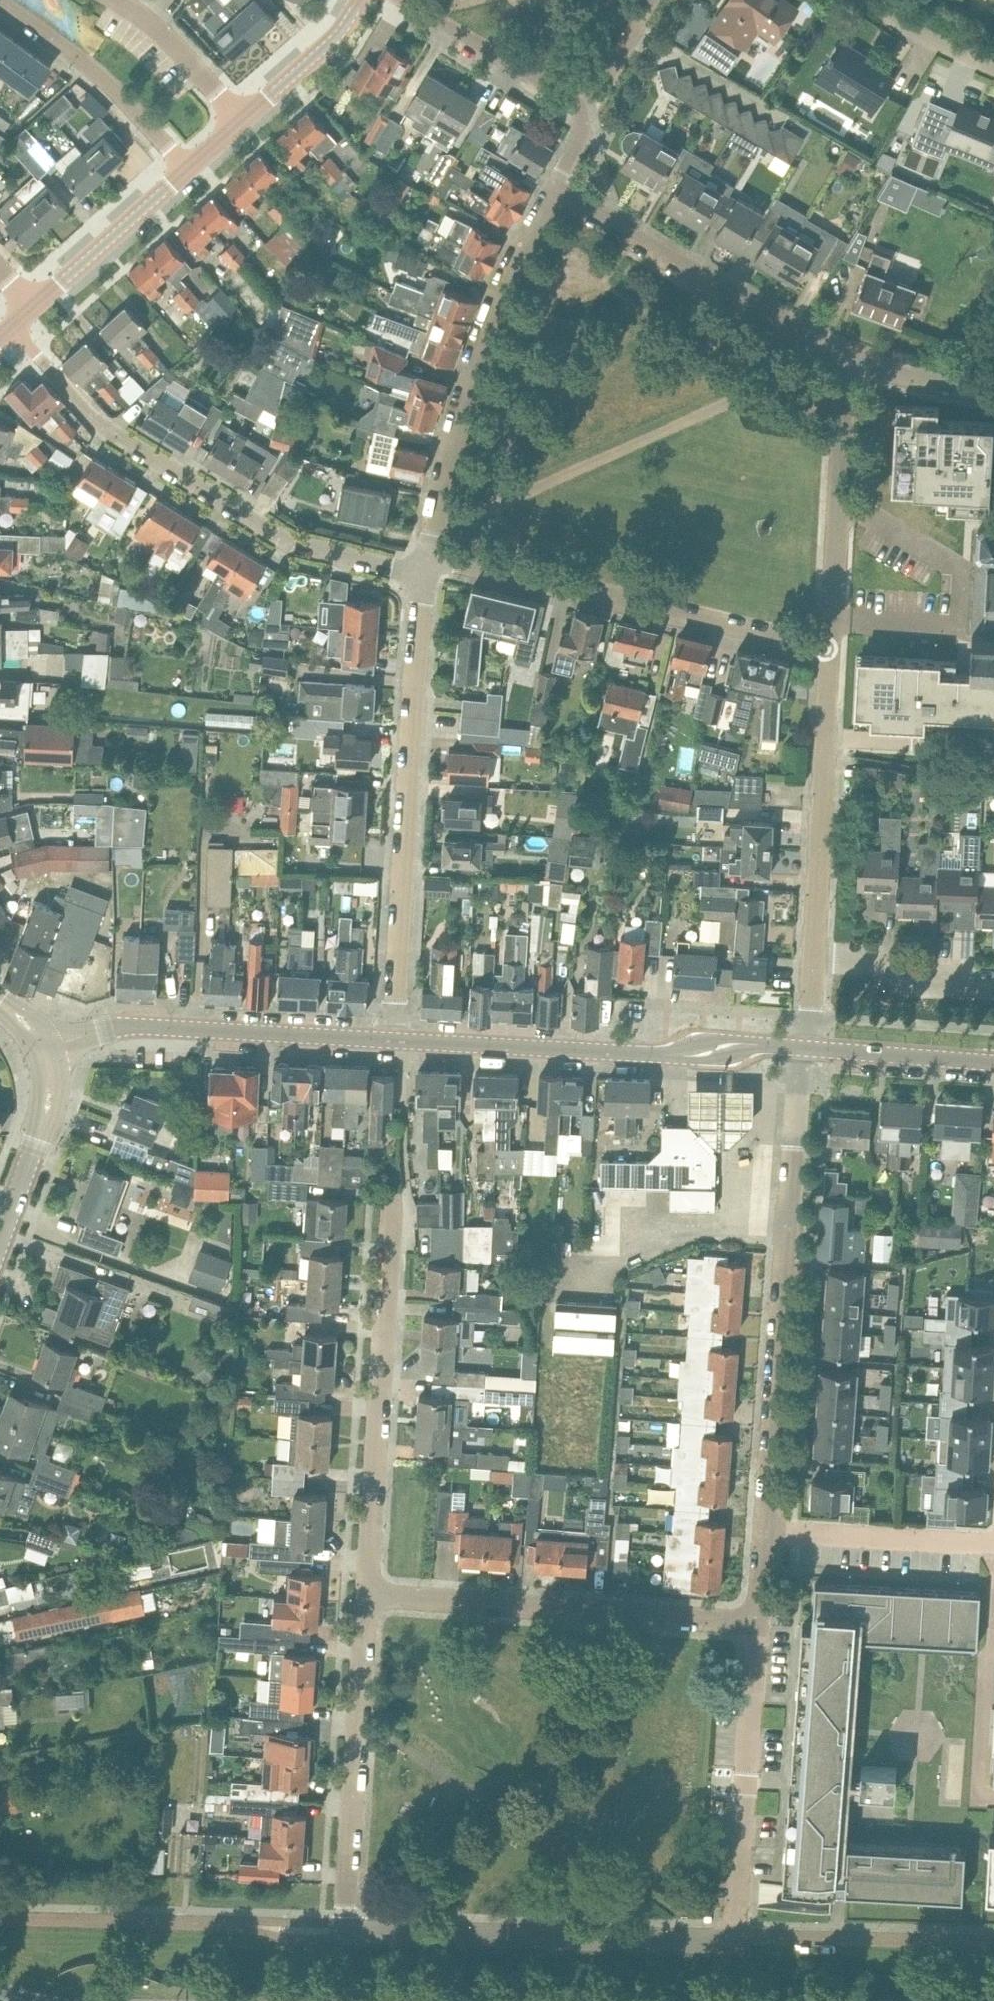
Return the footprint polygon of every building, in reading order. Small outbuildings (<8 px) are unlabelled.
[(225,3),(222,0),(206,0),(216,11),(205,21),(235,55),(255,37),(225,3)] [(225,3),(255,37),(275,20),(257,0),(228,0),(225,3)] [(729,35),(739,41),(755,19),(778,35),(796,9),(784,0),(734,0),(716,26),(729,35)] [(0,29),(0,50),(10,36),(0,29)] [(706,33),(692,53),(709,63),(710,61),(722,44),(706,33)] [(10,36),(0,50),(0,68),(11,77),(30,51),(10,36)] [(841,40),(835,50),(816,81),(832,91),(834,87),(870,109),(867,113),(871,116),(893,79),(892,78),(869,64),(872,59),(841,40)] [(413,60),(387,44),(376,63),(365,57),(350,83),(371,95),(376,86),(397,98),(411,75),(406,72),(413,60)] [(50,66),(30,51),(11,77),(32,91),(50,66)] [(679,75),(676,63),(659,68),(662,80),(664,87),(683,98),(684,99),(678,75),(679,75)] [(679,75),(676,63),(679,75),(678,75),(684,99),(700,108),(694,84),(691,72),(679,75)] [(428,73),(418,90),(405,112),(416,118),(412,124),(426,131),(452,87),(428,73)] [(706,81),(694,84),(700,108),(709,114),(730,126),(724,102),(721,90),(709,93),(706,81)] [(452,87),(426,131),(438,139),(436,142),(448,149),(476,102),(452,87)] [(73,101),(64,92),(45,109),(54,118),(73,101)] [(736,99),(724,102),(730,126),(734,129),(745,135),(739,111),(736,99)] [(913,142),(944,155),(949,145),(986,161),(990,151),(993,152),(993,126),(987,123),(992,113),(982,109),(981,112),(963,104),(961,111),(960,112),(930,99),(929,103),(913,142)] [(496,113),(485,107),(468,136),(479,143),(481,140),(496,113)] [(751,108),(739,111),(745,135),(760,144),(754,120),(751,108)] [(337,141),(309,109),(291,125),(309,146),(319,157),(337,141)] [(0,113),(0,125),(9,132),(15,124),(0,113)] [(402,124),(390,117),(374,145),(386,151),(402,124)] [(760,144),(776,153),(766,117),(754,120),(760,144)] [(122,140),(102,118),(86,132),(96,143),(84,153),(104,174),(124,156),(115,146),(122,140)] [(651,122),(647,130),(643,128),(642,131),(634,129),(627,132),(622,139),(623,147),(628,153),(622,164),(640,175),(661,139),(660,139),(665,130),(651,122)] [(309,146),(291,125),(273,141),(299,170),(306,164),(298,156),(309,146)] [(57,160),(26,126),(17,133),(48,169),(56,162),(55,162),(57,160)] [(782,126),(770,129),(776,153),(791,162),(787,148),(783,131),(782,126)] [(515,129),(508,141),(501,153),(513,160),(514,158),(527,165),(526,167),(530,169),(531,168),(540,173),(554,151),(528,135),(528,136),(515,129)] [(788,130),(783,131),(787,148),(795,145),(794,139),(790,140),(788,130)] [(48,169),(17,133),(9,141),(11,143),(9,144),(39,177),(40,176),(48,169)] [(9,141),(0,134),(0,149),(9,141)] [(679,149),(661,139),(640,175),(658,186),(660,182),(666,186),(667,185),(676,170),(677,170),(683,159),(676,155),(679,149)] [(75,144),(57,160),(55,162),(56,162),(83,193),(104,174),(84,153),(83,153),(75,144)] [(508,160),(482,145),(474,159),(485,165),(481,172),(498,182),(494,189),(523,206),(531,191),(531,189),(519,182),(520,180),(502,170),(508,160)] [(853,169),(860,157),(849,150),(842,162),(842,163),(838,170),(846,175),(850,168),(853,169)] [(287,181),(261,152),(243,168),(262,189),(272,180),(279,188),(287,181)] [(457,155),(451,152),(442,153),(429,175),(440,182),(450,165),(457,155)] [(344,171),(330,155),(323,161),(317,167),(324,175),(337,164),(343,171),(338,176),(344,171)] [(693,160),(688,169),(686,169),(683,174),(677,170),(676,170),(667,185),(666,186),(660,196),(667,200),(665,205),(683,216),(704,179),(710,170),(693,160)] [(337,164),(324,175),(330,183),(343,171),(337,164)] [(467,188),(473,178),(450,165),(440,182),(434,192),(441,196),(454,180),(467,188)] [(262,189),(243,168),(225,184),(252,213),(259,207),(251,198),(262,189)] [(346,170),(337,177),(351,193),(359,186),(346,170)] [(891,172),(878,195),(906,208),(917,183),(891,172)] [(68,206),(40,176),(39,177),(35,181),(30,177),(16,190),(28,203),(47,225),(68,206)] [(351,193),(337,177),(328,185),(341,201),(351,193)] [(683,216),(701,226),(705,219),(713,223),(730,194),(704,179),(683,216)] [(466,197),(481,206),(498,216),(499,214),(512,222),(514,221),(523,206),(494,189),(488,198),(471,188),(466,197)] [(736,198),(730,194),(713,223),(720,227),(715,235),(744,252),(758,229),(767,213),(738,196),(736,198)] [(240,224),(213,195),(195,211),(214,231),(224,223),(231,231),(240,224)] [(296,213),(282,197),(275,204),(290,219),(296,213)] [(47,225),(28,203),(7,222),(26,244),(47,225)] [(290,219),(275,204),(269,209),(283,225),(290,219)] [(791,216),(772,205),(767,213),(758,229),(768,235),(755,258),(775,270),(798,232),(786,225),(791,216)] [(214,231),(195,211),(178,227),(204,256),(211,249),(203,241),(214,231)] [(452,225),(447,235),(494,258),(501,243),(501,240),(488,234),(489,232),(455,216),(451,225),(452,225)] [(428,219),(425,224),(434,230),(437,224),(428,219)] [(425,224),(417,237),(426,243),(434,230),(425,224)] [(268,241),(284,260),(302,246),(286,226),(268,241)] [(810,239),(798,232),(775,270),(796,283),(809,260),(820,266),(835,240),(816,228),(810,239)] [(859,229),(843,255),(857,262),(867,233),(859,229)] [(494,258),(447,235),(442,245),(441,244),(437,254),(470,270),(471,268),(484,275),(486,274),(494,258)] [(192,267),(166,238),(148,254),(180,290),(174,295),(181,303),(194,291),(181,277),(192,267)] [(248,256),(234,241),(227,246),(241,262),(248,256)] [(241,262),(227,246),(221,253),(235,268),(241,262)] [(874,249),(860,287),(853,306),(901,323),(906,310),(919,315),(927,291),(883,275),(891,255),(874,249)] [(399,250),(394,263),(422,273),(426,261),(417,257),(408,254),(399,250)] [(180,290),(148,254),(130,270),(156,299),(163,292),(156,284),(163,278),(176,292),(180,290)] [(307,278),(294,273),(292,279),(289,286),(290,286),(284,300),(283,301),(292,304),(297,290),(314,296),(319,284),(307,278)] [(449,280),(434,274),(432,273),(430,275),(431,276),(425,291),(420,289),(416,298),(416,300),(468,320),(476,298),(447,286),(449,280)] [(203,297),(201,299),(194,305),(214,327),(238,305),(222,287),(207,300),(203,297)] [(429,326),(428,330),(428,331),(460,342),(466,326),(468,320),(416,300),(394,290),(393,290),(388,301),(417,312),(414,321),(429,326)] [(194,291),(181,303),(188,311),(184,314),(195,326),(182,338),(192,348),(204,337),(214,328),(194,306),(201,299),(194,291)] [(292,304),(283,301),(282,305),(281,307),(275,326),(276,327),(274,334),(298,346),(306,311),(291,307),(292,304)] [(264,323),(275,326),(281,307),(269,303),(264,323)] [(127,305),(114,316),(155,362),(165,373),(169,369),(170,369),(148,344),(149,343),(141,335),(148,328),(127,305)] [(155,362),(114,316),(101,327),(122,351),(129,345),(137,353),(138,352),(151,366),(155,362)] [(460,343),(428,331),(428,330),(394,318),(390,329),(413,337),(409,347),(453,363),(460,343)] [(88,339),(75,351),(126,408),(134,401),(146,391),(132,376),(118,389),(109,379),(111,378),(102,369),(109,363),(88,339)] [(441,404),(447,384),(421,377),(422,375),(403,370),(407,357),(384,346),(375,342),(366,373),(376,376),(394,381),(392,390),(410,396),(441,404)] [(126,408),(75,351),(63,362),(84,386),(84,385),(90,392),(98,386),(99,388),(100,387),(111,400),(115,397),(125,409),(126,408)] [(285,378),(265,368),(261,376),(257,374),(245,396),(251,400),(265,407),(277,413),(282,394),(284,381),(285,378)] [(146,391),(134,401),(149,412),(143,421),(149,424),(148,429),(158,434),(161,432),(164,434),(186,398),(166,386),(177,375),(169,369),(165,373),(163,374),(146,391)] [(22,377),(6,391),(33,421),(35,419),(41,426),(53,414),(61,423),(57,426),(68,439),(74,434),(33,389),(22,377)] [(44,379),(33,389),(74,434),(77,431),(66,419),(67,418),(59,408),(65,402),(44,379)] [(284,381),(282,394),(300,400),(304,388),(284,381)] [(204,403),(189,393),(186,398),(164,434),(168,436),(167,440),(176,446),(180,443),(186,447),(213,403),(206,399),(204,403)] [(441,404),(410,396),(407,406),(378,398),(372,419),(364,417),(372,421),(370,429),(394,434),(399,418),(409,420),(410,418),(431,424),(433,418),(436,419),(438,418),(441,404)] [(893,473),(903,473),(902,490),(948,492),(947,508),(989,510),(993,429),(993,422),(938,419),(939,406),(913,405),(912,416),(896,415),(893,473)] [(359,423),(356,435),(373,438),(367,468),(390,473),(390,470),(423,477),(429,451),(397,444),(398,436),(394,435),(394,434),(370,429),(372,421),(364,417),(361,416),(359,423)] [(0,423),(0,441),(21,449),(23,442),(12,438),(16,429),(0,423)] [(239,429),(232,442),(219,434),(204,458),(225,471),(248,435),(239,429)] [(276,429),(271,444),(273,445),(292,450),(296,434),(276,429)] [(279,454),(248,435),(225,471),(246,484),(253,473),(264,479),(279,454)] [(0,441),(0,460),(3,461),(6,452),(18,456),(21,449),(0,441)] [(37,444),(27,453),(38,466),(48,456),(37,444)] [(66,470),(74,455),(57,445),(48,460),(66,470)] [(287,450),(262,489),(276,498),(289,478),(292,480),(306,457),(291,451),(287,450)] [(81,476),(78,480),(100,494),(101,494),(116,470),(94,456),(81,476)] [(91,503),(85,513),(87,515),(97,521),(105,508),(117,515),(111,525),(122,532),(133,514),(137,507),(148,490),(116,470),(101,494),(100,494),(94,504),(91,503)] [(343,483),(339,502),(336,522),(337,522),(338,517),(384,526),(383,531),(385,531),(392,492),(343,483)] [(0,484),(0,501),(29,503),(29,498),(12,497),(12,494),(0,493),(1,484),(0,484)] [(134,534),(156,548),(180,510),(158,496),(134,534)] [(29,503),(0,501),(0,509),(11,510),(11,507),(28,508),(29,503)] [(212,530),(180,510),(156,548),(141,572),(152,579),(168,553),(184,563),(191,551),(196,555),(212,530)] [(970,672),(989,673),(990,661),(993,661),(993,525),(983,524),(978,528),(977,556),(988,557),(984,630),(973,629),(972,642),(972,648),(970,672)] [(40,549),(65,550),(66,535),(1,532),(0,544),(0,568),(12,569),(13,550),(40,552),(40,549)] [(65,550),(65,556),(76,560),(79,555),(82,557),(90,543),(75,533),(67,548),(65,549),(65,550)] [(223,536),(208,560),(221,568),(198,606),(207,611),(245,549),(223,536)] [(267,563),(245,549),(207,611),(204,617),(212,622),(232,590),(245,599),(267,563)] [(138,575),(124,568),(119,577),(121,578),(133,584),(138,575)] [(102,572),(98,600),(117,603),(119,587),(121,579),(102,572)] [(331,597),(330,602),(333,602),(332,617),(339,617),(339,627),(344,627),(378,629),(380,601),(365,600),(365,599),(362,599),(362,600),(347,599),(348,580),(332,577),(331,597)] [(499,635),(509,594),(473,586),(465,619),(463,630),(471,631),(483,631),(499,635)] [(117,603),(114,620),(129,623),(132,606),(148,609),(149,597),(133,595),(134,589),(119,587),(117,603)] [(17,608),(17,616),(58,622),(60,609),(40,606),(31,606),(30,593),(0,595),(0,592),(0,609),(17,608)] [(537,601),(509,594),(499,635),(500,635),(497,649),(514,652),(516,661),(531,664),(544,604),(537,602),(537,601)] [(270,609),(267,621),(281,622),(282,609),(270,609)] [(602,617),(577,611),(572,630),(563,628),(553,666),(571,670),(576,650),(593,654),(602,617)] [(0,618),(0,640),(29,640),(29,638),(29,626),(3,627),(3,618),(0,618)] [(281,622),(267,621),(264,638),(263,645),(289,646),(290,623),(281,622)] [(656,630),(620,621),(615,640),(610,639),(605,660),(624,664),(625,659),(646,664),(650,650),(651,650),(656,630)] [(330,626),(328,654),(342,655),(357,656),(377,657),(378,629),(344,627),(339,627),(330,626)] [(111,630),(99,628),(97,651),(109,651),(111,630)] [(455,677),(475,679),(478,679),(482,632),(471,631),(463,630),(459,629),(455,677)] [(711,643),(679,635),(666,692),(681,696),(685,681),(701,685),(711,643)] [(38,638),(29,638),(29,640),(0,640),(0,662),(4,662),(4,655),(29,654),(29,651),(39,651),(38,638)] [(764,655),(738,649),(735,662),(730,661),(725,682),(730,683),(727,696),(738,699),(733,722),(747,725),(752,704),(764,655)] [(86,651),(82,684),(106,685),(107,677),(107,675),(110,653),(110,651),(109,651),(97,651),(86,651)] [(110,653),(107,675),(124,676),(126,654),(110,653)] [(265,654),(262,669),(288,673),(291,658),(265,654)] [(790,661),(764,655),(752,704),(763,706),(761,738),(778,739),(781,695),(786,695),(791,676),(786,675),(790,661)] [(855,712),(871,713),(870,723),(925,726),(926,713),(988,717),(989,705),(993,706),(993,674),(989,673),(970,672),(956,672),(957,660),(874,656),(874,666),(857,665),(855,712)] [(541,671),(529,742),(527,742),(527,745),(531,746),(539,747),(543,725),(547,725),(556,674),(541,671)] [(28,717),(29,703),(32,703),(34,679),(0,677),(0,714),(28,717)] [(656,692),(609,680),(596,729),(626,736),(620,764),(637,768),(656,692)] [(301,681),(300,697),(308,697),(324,698),(323,717),(344,719),(345,719),(345,715),(346,711),(373,713),(373,709),(377,710),(378,698),(374,697),(375,685),(355,683),(346,683),(345,683),(301,681)] [(498,732),(500,717),(502,692),(488,690),(488,701),(464,699),(462,729),(498,732)] [(723,694),(710,691),(704,718),(716,721),(723,694)] [(294,715),(292,734),(327,736),(327,731),(335,731),(343,732),(344,719),(323,717),(317,717),(307,716),(294,715)] [(26,751),(26,758),(103,762),(104,744),(92,743),(93,729),(90,725),(28,722),(27,728),(26,751)] [(16,752),(16,750),(26,751),(27,728),(0,726),(0,750),(16,752)] [(339,762),(349,762),(369,764),(371,739),(355,738),(355,733),(343,732),(335,731),(327,731),(327,736),(326,745),(340,746),(339,762)] [(489,779),(490,753),(500,753),(500,742),(474,740),(474,751),(451,750),(449,776),(489,779)] [(539,760),(541,747),(539,747),(531,746),(527,745),(525,758),(539,760)] [(182,749),(181,767),(197,768),(198,750),(182,749)] [(0,767),(0,809),(13,806),(12,767),(0,767)] [(294,770),(262,769),(261,778),(285,781),(283,807),(297,808),(298,770),(294,770)] [(762,776),(735,775),(732,789),(695,787),(694,804),(697,804),(723,805),(760,807),(762,776)] [(316,783),(315,797),(314,809),(333,809),(366,812),(368,787),(316,783)] [(692,788),(662,783),(658,805),(688,810),(692,788)] [(75,792),(75,802),(103,802),(103,793),(75,792)] [(446,821),(466,822),(480,823),(481,808),(491,809),(492,795),(468,793),(467,798),(448,797),(446,821)] [(103,802),(75,802),(74,813),(107,814),(107,802),(103,802)] [(144,844),(147,807),(115,803),(113,844),(144,844)] [(723,805),(697,804),(697,820),(722,821),(723,805)] [(297,808),(283,807),(282,831),(296,832),(297,808)] [(9,839),(12,850),(35,844),(27,809),(0,817),(0,841),(9,839)] [(333,809),(314,809),(312,841),(331,842),(332,834),(365,837),(366,812),(333,809)] [(881,849),(859,848),(857,888),(877,889),(877,883),(884,883),(883,908),(896,909),(898,874),(899,875),(901,816),(880,815),(879,832),(882,832),(881,849)] [(732,822),(731,834),(727,834),(726,845),(772,848),(773,822),(745,820),(745,823),(732,822)] [(960,867),(939,866),(938,866),(937,906),(956,907),(956,901),(963,901),(962,926),(976,927),(976,924),(979,868),(981,834),(959,833),(959,851),(961,851),(960,867)] [(493,850),(506,851),(507,842),(482,840),(482,839),(445,837),(444,861),(462,862),(462,869),(477,870),(477,863),(492,864),(493,850)] [(601,863),(601,840),(570,841),(570,863),(601,863)] [(920,875),(899,875),(898,874),(896,909),(896,914),(915,915),(916,909),(923,909),(922,934),(936,935),(937,906),(938,866),(939,866),(940,842),(918,841),(917,857),(921,858),(920,875)] [(35,844),(12,850),(18,867),(20,876),(51,869),(110,869),(110,843),(43,842),(35,844)] [(207,902),(231,903),(232,872),(233,846),(209,845),(207,902)] [(772,848),(726,845),(726,846),(737,846),(736,857),(730,857),(729,869),(742,869),(742,872),(770,874),(772,848)] [(131,846),(115,847),(115,860),(132,860),(131,846)] [(701,883),(737,885),(720,884),(721,869),(695,868),(694,883),(701,883)] [(979,868),(976,924),(993,925),(993,868),(979,868)] [(277,873),(256,873),(256,883),(276,884),(277,873)] [(280,887),(303,888),(303,874),(281,874),(280,887)] [(452,878),(427,877),(426,893),(451,894),(452,878)] [(336,888),(350,888),(350,879),(336,878),(336,888)] [(562,882),(550,879),(548,906),(561,908),(562,889),(560,889),(562,882)] [(737,885),(701,883),(700,915),(721,916),(720,940),(735,941),(738,886),(737,886),(737,885)] [(749,886),(738,886),(735,941),(733,967),(732,984),(764,987),(766,955),(762,955),(764,921),(758,920),(760,899),(748,898),(749,886)] [(576,940),(578,889),(567,888),(566,912),(564,912),(562,939),(576,940)] [(103,911),(55,894),(51,906),(34,900),(5,979),(35,990),(37,984),(55,991),(66,961),(71,962),(71,961),(74,962),(78,961),(85,963),(93,940),(103,911)] [(523,899),(520,915),(528,916),(530,900),(523,899)] [(8,914),(0,903),(0,921),(8,914)] [(181,908),(180,927),(179,959),(195,960),(196,928),(194,928),(195,908),(181,908)] [(340,914),(340,918),(337,975),(329,975),(327,1007),(347,1008),(352,925),(353,915),(340,914)] [(647,918),(645,931),(628,930),(627,936),(621,936),(620,947),(612,947),(610,994),(611,975),(643,977),(645,952),(660,953),(661,943),(663,919),(647,918)] [(266,925),(251,924),(246,1002),(270,1003),(273,957),(264,956),(266,925)] [(352,925),(347,1008),(367,1009),(369,977),(361,977),(364,926),(352,925)] [(512,1020),(515,960),(517,932),(504,932),(503,960),(506,960),(504,984),(494,984),(493,990),(492,1019),(512,1020)] [(519,932),(519,933),(515,960),(512,1020),(533,1021),(534,986),(524,985),(527,933),(519,932)] [(118,975),(117,995),(137,996),(141,937),(130,936),(124,936),(122,963),(119,963),(118,975)] [(141,937),(137,996),(157,998),(158,978),(159,966),(161,938),(151,938),(141,937)] [(204,960),(204,981),(202,1001),(222,1002),(226,944),(226,938),(213,938),(212,961),(204,960)] [(554,938),(544,938),(538,1001),(537,1021),(561,1022),(562,990),(551,989),(554,938)] [(677,950),(676,960),(674,980),(732,984),(733,967),(716,966),(717,953),(689,951),(690,939),(678,938),(677,950)] [(278,1004),(299,1005),(302,944),(290,943),(288,972),(280,972),(278,1004)] [(244,971),(235,970),(236,944),(226,944),(222,1002),(243,1001),(244,971)] [(314,944),(303,944),(299,1005),(319,1006),(321,974),(312,974),(314,944)] [(424,984),(422,1014),(442,1016),(446,945),(433,944),(431,984),(424,984)] [(456,946),(446,945),(442,1016),(462,1017),(464,986),(454,986),(456,946)] [(575,988),(574,1003),(573,1023),(598,1025),(600,994),(608,995),(608,994),(610,994),(612,947),(588,946),(586,989),(575,988)] [(485,951),(484,959),(484,972),(473,971),(473,983),(472,983),(471,1018),(492,1019),(494,984),(495,951),(485,951)] [(285,1061),(279,1061),(278,1062),(275,1062),(273,1094),(283,1094),(282,1123),(296,1124),(299,1064),(287,1063),(285,1061)] [(236,1066),(234,1117),(257,1118),(259,1087),(260,1067),(257,1067),(255,1065),(247,1064),(245,1066),(236,1066)] [(323,1065),(299,1064),(296,1124),(308,1124),(310,1096),(321,1096),(323,1065)] [(348,1064),(327,1064),(325,1094),(333,1095),(332,1124),(345,1125),(348,1064)] [(358,1110),(367,1111),(369,1065),(348,1064),(345,1125),(357,1125),(358,1110)] [(211,1074),(209,1116),(217,1116),(216,1130),(233,1131),(234,1117),(236,1066),(235,1066),(235,1069),(226,1068),(224,1066),(216,1066),(214,1068),(211,1068),(211,1074)] [(418,1070),(418,1100),(418,1101),(425,1101),(423,1140),(429,1140),(428,1166),(439,1166),(438,1126),(438,1125),(440,1071),(418,1070)] [(456,1116),(459,1116),(461,1071),(440,1071),(438,1125),(438,1126),(456,1127),(456,1116)] [(475,1092),(475,1119),(483,1119),(485,1119),(484,1137),(486,1137),(486,1149),(478,1148),(477,1178),(494,1178),(494,1171),(495,1146),(497,1072),(476,1072),(475,1092)] [(495,1146),(494,1171),(509,1172),(511,1123),(515,1121),(517,1117),(517,1112),(517,1103),(518,1093),(518,1073),(497,1072),(495,1146)] [(397,1075),(372,1074),(372,1094),(369,1144),(382,1145),(383,1135),(384,1135),(386,1106),(396,1106),(397,1075)] [(539,1094),(538,1106),(547,1106),(546,1130),(545,1130),(544,1152),(543,1172),(556,1173),(557,1161),(559,1132),(562,1075),(540,1074),(539,1094)] [(559,1132),(557,1161),(568,1161),(570,1132),(571,1108),(583,1108),(583,1096),(584,1076),(562,1075),(559,1132)] [(608,1097),(607,1107),(617,1108),(616,1131),(618,1131),(638,1132),(639,1109),(648,1109),(649,1079),(608,1077),(608,1097)] [(753,1092),(690,1089),(689,1127),(712,1150),(730,1149),(753,1129),(753,1092)] [(120,1127),(110,1151),(142,1163),(148,1147),(124,1138),(127,1130),(134,1133),(151,1139),(158,1122),(165,1104),(137,1093),(132,1104),(125,1101),(116,1126),(120,1127)] [(903,1098),(882,1097),(881,1117),(872,1117),(870,1143),(876,1149),(888,1150),(887,1163),(898,1164),(903,1098)] [(903,1098),(898,1164),(911,1165),(913,1136),(921,1136),(923,1099),(903,1098)] [(981,1101),(938,1098),(935,1131),(944,1132),(942,1156),(970,1158),(972,1133),(979,1134),(981,1101)] [(872,1115),(829,1112),(826,1154),(841,1156),(842,1141),(870,1143),(872,1117),(872,1115)] [(578,1153),(590,1154),(593,1113),(581,1113),(578,1153)] [(663,1124),(662,1147),(676,1162),(692,1162),(691,1186),(671,1185),(671,1187),(671,1192),(671,1206),(702,1207),(715,1207),(715,1193),(715,1186),(712,1186),(712,1182),(716,1182),(716,1151),(691,1125),(666,1124),(663,1124)] [(344,1145),(320,1144),(319,1164),(319,1182),(343,1184),(343,1164),(344,1158),(344,1150),(344,1145)] [(251,1195),(265,1195),(266,1179),(267,1145),(253,1145),(251,1195)] [(267,1145),(266,1179),(268,1179),(292,1181),(293,1163),(267,1162),(267,1145)] [(601,1159),(601,1185),(671,1187),(671,1185),(691,1186),(692,1162),(676,1162),(662,1147),(649,1160),(601,1159)] [(170,1157),(164,1171),(190,1182),(195,1184),(196,1167),(170,1157)] [(319,1164),(293,1163),(292,1181),(308,1182),(319,1183),(319,1182),(319,1164)] [(107,1224),(124,1174),(109,1169),(110,1166),(104,1164),(103,1167),(96,1164),(78,1214),(88,1217),(85,1225),(83,1224),(77,1239),(119,1253),(124,1238),(102,1230),(104,1223),(107,1224)] [(367,1187),(368,1165),(343,1164),(343,1184),(367,1187)] [(195,1184),(195,1197),(209,1197),(229,1198),(230,1170),(199,1168),(196,1167),(195,1184)] [(838,1169),(825,1168),(824,1187),(823,1193),(846,1194),(847,1179),(837,1179),(838,1169)] [(984,1172),(956,1170),(953,1220),(963,1221),(980,1223),(984,1172)] [(308,1182),(292,1181),(268,1179),(265,1195),(307,1198),(307,1197),(308,1182)] [(464,1205),(464,1189),(440,1190),(441,1201),(440,1201),(441,1224),(462,1223),(462,1228),(464,1228),(464,1205)] [(307,1198),(304,1237),(326,1239),(327,1230),(344,1231),(346,1199),(307,1197),(307,1198)] [(847,1201),(823,1199),(819,1255),(864,1258),(866,1228),(845,1226),(847,1201)] [(441,1224),(440,1201),(417,1201),(417,1225),(438,1224),(438,1237),(434,1242),(431,1242),(431,1243),(418,1243),(419,1255),(431,1255),(431,1256),(463,1258),(462,1228),(462,1223),(441,1224)] [(920,1211),(918,1244),(960,1247),(962,1222),(963,1222),(963,1221),(953,1220),(953,1221),(928,1219),(928,1218),(922,1218),(923,1211),(920,1211)] [(492,1245),(491,1260),(517,1262),(518,1246),(518,1227),(511,1227),(512,1220),(509,1220),(509,1215),(493,1215),(492,1223),(492,1245)] [(464,1223),(463,1258),(491,1260),(492,1245),(492,1223),(464,1223)] [(893,1257),(894,1231),(875,1230),(875,1257),(893,1257)] [(331,1240),(303,1238),(302,1253),(310,1253),(309,1278),(341,1280),(343,1255),(330,1254),(331,1240)] [(232,1259),(200,1247),(189,1278),(221,1290),(232,1259)] [(688,1272),(744,1276),(745,1262),(727,1260),(728,1255),(703,1253),(703,1257),(688,1257),(688,1272)] [(111,1343),(131,1288),(60,1262),(52,1285),(65,1290),(59,1308),(46,1303),(40,1319),(111,1343)] [(427,1289),(447,1290),(467,1291),(469,1265),(428,1263),(427,1289)] [(659,1264),(648,1269),(651,1276),(662,1271),(659,1264)] [(298,1269),(262,1267),(262,1275),(280,1276),(297,1278),(298,1269)] [(864,1270),(829,1267),(828,1289),(862,1291),(864,1270)] [(666,1279),(662,1271),(651,1276),(655,1284),(666,1279)] [(742,1295),(744,1276),(688,1272),(686,1291),(742,1295)] [(297,1278),(280,1276),(279,1286),(297,1287),(297,1278)] [(309,1278),(300,1278),(300,1289),(308,1290),(307,1304),(340,1306),(341,1280),(309,1278)] [(899,1281),(889,1281),(888,1293),(898,1294),(899,1281)] [(991,1295),(991,1289),(972,1288),(972,1294),(947,1292),(946,1316),(926,1315),(925,1328),(944,1329),(972,1331),(972,1319),(993,1320),(993,1295),(991,1295)] [(862,1291),(828,1289),(826,1309),(861,1312),(862,1291)] [(741,1315),(742,1295),(686,1291),(684,1311),(690,1311),(741,1315)] [(189,1307),(237,1324),(239,1309),(210,1299),(193,1293),(189,1307)] [(898,1294),(888,1293),(888,1306),(897,1306),(898,1294)] [(503,1297),(469,1296),(468,1308),(502,1310),(503,1297)] [(640,1298),(628,1297),(628,1305),(640,1306),(640,1298)] [(615,1303),(557,1299),(553,1350),(611,1354),(615,1303)] [(304,1307),(282,1305),(281,1316),(303,1318),(304,1307)] [(640,1306),(628,1305),(627,1313),(639,1314),(640,1306)] [(502,1310),(468,1308),(467,1321),(502,1323),(502,1310)] [(861,1312),(826,1309),(825,1329),(859,1332),(861,1312)] [(740,1328),(741,1315),(690,1311),(689,1334),(722,1337),(723,1327),(740,1328)] [(425,1315),(423,1341),(455,1343),(457,1317),(425,1315)] [(896,1322),(886,1322),(885,1334),(895,1335),(896,1322)] [(859,1332),(825,1329),(823,1353),(824,1353),(824,1351),(858,1353),(859,1332)] [(972,1331),(944,1329),(944,1342),(946,1342),(944,1365),(993,1368),(993,1344),(971,1342),(972,1331)] [(306,1332),(305,1343),(295,1343),(294,1350),(290,1349),(290,1348),(268,1347),(267,1355),(336,1360),(337,1335),(306,1332)] [(738,1348),(721,1347),(722,1337),(689,1334),(687,1358),(737,1362),(738,1348)] [(895,1335),(885,1334),(884,1346),(894,1347),(895,1335)] [(73,1365),(78,1352),(47,1340),(36,1371),(73,1384),(79,1367),(73,1365)] [(455,1343),(423,1341),(422,1366),(453,1369),(455,1343)] [(637,1347),(624,1346),(624,1354),(636,1355),(637,1347)] [(636,1355),(624,1354),(623,1362),(635,1363),(636,1355)] [(334,1386),(336,1360),(275,1357),(274,1365),(290,1366),(290,1371),(303,1371),(302,1384),(334,1386)] [(736,1382),(737,1362),(687,1358),(680,1358),(679,1377),(736,1382)] [(944,1365),(943,1388),(941,1388),(940,1401),(967,1402),(968,1391),(992,1392),(993,1383),(993,1368),(944,1365)] [(856,1371),(822,1368),(820,1389),(855,1392),(856,1371)] [(458,1369),(457,1383),(485,1385),(486,1371),(458,1369)] [(734,1401),(736,1382),(679,1377),(678,1397),(682,1397),(734,1401)] [(891,1382),(882,1381),(881,1394),(891,1394),(891,1382)] [(485,1385),(457,1383),(456,1397),(534,1403),(535,1389),(485,1385)] [(72,1397),(95,1406),(103,1409),(108,1395),(77,1384),(72,1397)] [(273,1384),(272,1396),(310,1399),(310,1398),(302,1398),(302,1386),(273,1384)] [(634,1385),(622,1384),(621,1392),(633,1393),(634,1385)] [(855,1392),(820,1389),(819,1410),(853,1412),(855,1392)] [(58,1408),(11,1391),(3,1415),(37,1427),(52,1432),(58,1415),(66,1417),(69,1410),(90,1418),(95,1406),(63,1394),(58,1408)] [(633,1393),(621,1392),(620,1400),(633,1401),(633,1393)] [(891,1394),(881,1394),(880,1406),(890,1407),(891,1394)] [(420,1395),(418,1421),(459,1424),(460,1410),(451,1409),(451,1397),(420,1395)] [(310,1399),(272,1396),(271,1403),(277,1404),(276,1412),(301,1413),(300,1426),(292,1425),(291,1437),(331,1440),(332,1414),(309,1413),(310,1399)] [(733,1415),(734,1401),(684,1398),(682,1421),(716,1424),(717,1414),(733,1415)] [(967,1402),(940,1401),(939,1414),(952,1415),(950,1438),(993,1440),(993,1425),(990,1424),(991,1416),(967,1414),(967,1402)] [(853,1412),(819,1410),(817,1430),(852,1432),(853,1412)] [(3,1415),(0,1422),(0,1441),(40,1455),(35,1468),(77,1484),(80,1475),(77,1471),(77,1469),(49,1459),(51,1453),(45,1451),(52,1433),(37,1427),(3,1415)] [(459,1424),(418,1421),(416,1446),(447,1448),(447,1451),(461,1452),(462,1436),(477,1438),(477,1433),(492,1434),(492,1426),(459,1424)] [(731,1449),(732,1435),(714,1434),(714,1424),(680,1422),(678,1444),(731,1449)] [(888,1423),(879,1422),(878,1434),(888,1435),(888,1423)] [(852,1432),(817,1430),(815,1453),(817,1453),(817,1451),(850,1454),(852,1432)] [(630,1434),(618,1433),(617,1441),(629,1442),(630,1434)] [(888,1435),(878,1434),(877,1447),(887,1447),(888,1435)] [(331,1440),(291,1437),(289,1462),(275,1461),(274,1476),(305,1478),(306,1464),(329,1465),(331,1440)] [(993,1440),(950,1438),(949,1460),(937,1459),(936,1472),(963,1474),(964,1462),(988,1464),(988,1455),(992,1455),(993,1440)] [(617,1441),(617,1449),(629,1450),(629,1442),(617,1441)] [(729,1469),(731,1449),(678,1444),(673,1444),(672,1464),(729,1469)] [(477,1451),(476,1465),(508,1467),(509,1454),(477,1451)] [(728,1488),(729,1469),(672,1464),(670,1483),(676,1484),(728,1488)] [(866,1468),(839,1466),(838,1479),(814,1478),(813,1486),(810,1486),(809,1502),(840,1504),(839,1518),(869,1520),(870,1503),(851,1502),(853,1481),(865,1482),(866,1468)] [(77,1484),(35,1468),(30,1481),(39,1484),(67,1495),(68,1493),(73,1495),(77,1484)] [(516,1494),(528,1495),(530,1470),(514,1469),(513,1489),(516,1494)] [(15,1510),(26,1479),(0,1470),(0,1506),(15,1511),(15,1510)] [(545,1471),(530,1470),(528,1495),(538,1496),(543,1492),(545,1471)] [(627,1471),(615,1471),(615,1479),(627,1480),(627,1471)] [(963,1474),(936,1472),(934,1507),(928,1507),(927,1524),(956,1525),(957,1511),(989,1513),(990,1496),(986,1496),(987,1487),(962,1486),(963,1474)] [(586,1528),(564,1527),(564,1528),(561,1568),(587,1570),(587,1561),(596,1562),(596,1561),(608,1561),(610,1522),(605,1522),(608,1476),(593,1475),(592,1496),(591,1496),(590,1505),(588,1505),(586,1528)] [(305,1478),(274,1476),(273,1492),(295,1493),(294,1518),(325,1520),(327,1494),(304,1493),(305,1478)] [(627,1480),(615,1479),(614,1487),(626,1488),(627,1480)] [(727,1502),(728,1488),(676,1484),(674,1508),(708,1510),(709,1500),(727,1502)] [(453,1489),(438,1488),(436,1517),(435,1537),(456,1539),(455,1549),(460,1550),(459,1561),(485,1563),(488,1517),(468,1515),(468,1510),(452,1508),(453,1489)] [(724,1537),(725,1522),(707,1520),(708,1510),(674,1508),(673,1532),(724,1537)] [(294,1518),(276,1516),(275,1541),(251,1540),(250,1555),(261,1556),(261,1555),(300,1557),(301,1544),(323,1545),(325,1520),(294,1518)] [(489,1517),(488,1517),(485,1563),(511,1564),(512,1556),(520,1556),(522,1520),(513,1519),(513,1520),(500,1519),(499,1532),(488,1531),(489,1517)] [(630,1521),(618,1520),(618,1528),(630,1529),(630,1521)] [(543,1527),(542,1535),(537,1535),(537,1543),(529,1543),(528,1557),(536,1558),(535,1567),(561,1568),(564,1528),(543,1527)] [(59,1538),(31,1528),(25,1543),(53,1553),(59,1538)] [(630,1529),(618,1528),(617,1536),(629,1537),(630,1529)] [(722,1556),(724,1537),(673,1532),(666,1532),(665,1552),(722,1556)] [(721,1573),(722,1556),(665,1552),(665,1569),(721,1573)] [(121,1580),(153,1574),(149,1553),(134,1556),(117,1559),(121,1580)] [(261,1555),(261,1556),(260,1571),(287,1572),(286,1586),(289,1586),(289,1598),(320,1600),(321,1574),(314,1573),(314,1568),(300,1567),(300,1557),(261,1555)] [(627,1559),(615,1558),(614,1566),(627,1567),(627,1559)] [(614,1566),(614,1574),(626,1575),(627,1567),(614,1566)] [(720,1588),(721,1573),(665,1569),(663,1589),(700,1590),(700,1587),(720,1588)] [(35,1593),(31,1579),(0,1586),(0,1603),(35,1593)] [(814,1615),(813,1618),(856,1620),(861,1620),(860,1637),(878,1638),(897,1639),(905,1640),(974,1644),(978,1644),(981,1591),(815,1582),(814,1607),(814,1615)] [(140,1587),(12,1615),(18,1639),(152,1610),(147,1589),(140,1590),(140,1587)] [(319,1604),(320,1600),(289,1598),(275,1597),(274,1622),(246,1620),(245,1634),(295,1637),(296,1629),(309,1630),(310,1625),(318,1626),(318,1621),(323,1621),(324,1604),(319,1604)] [(783,1883),(783,1885),(831,1888),(832,1888),(836,1889),(836,1887),(845,1887),(846,1877),(837,1876),(841,1818),(842,1805),(842,1798),(844,1775),(846,1751),(847,1739),(853,1651),(854,1643),(854,1641),(856,1620),(813,1618),(813,1625),(803,1624),(802,1639),(801,1647),(792,1772),(795,1772),(793,1795),(790,1795),(783,1883)] [(222,1634),(222,1648),(233,1649),(234,1635),(222,1634)] [(294,1647),(295,1637),(245,1634),(245,1636),(234,1635),(233,1649),(273,1651),(271,1676),(284,1677),(315,1679),(315,1675),(319,1675),(321,1658),(316,1658),(316,1653),(308,1653),(308,1648),(294,1647)] [(52,1663),(48,1644),(33,1647),(6,1653),(10,1672),(52,1663)] [(314,1684),(315,1679),(284,1677),(282,1703),(251,1701),(250,1714),(289,1716),(290,1709),(304,1710),(305,1705),(313,1705),(313,1701),(318,1701),(319,1684),(314,1684)] [(4,1686),(0,1686),(0,1702),(5,1702),(5,1703),(13,1703),(13,1685),(4,1686)] [(0,1702),(0,1725),(5,1725),(5,1716),(17,1716),(17,1703),(13,1703),(5,1703),(5,1702),(0,1702)] [(241,1715),(240,1730),(279,1732),(278,1757),(309,1759),(310,1755),(314,1755),(315,1738),(311,1738),(311,1733),(298,1733),(299,1718),(241,1715)] [(214,1717),(213,1727),(225,1728),(226,1719),(214,1717)] [(278,1757),(265,1756),(264,1782),(232,1780),(231,1793),(271,1796),(284,1797),(284,1789),(297,1789),(298,1785),(308,1785),(309,1759),(278,1757)] [(862,1763),(860,1787),(895,1789),(897,1766),(862,1763)] [(271,1796),(231,1793),(206,1792),(206,1800),(205,1809),(263,1812),(270,1813),(271,1796)] [(263,1812),(262,1836),(304,1839),(306,1813),(297,1813),(298,1808),(283,1807),(283,1812),(274,1811),(274,1813),(270,1813),(263,1812)] [(304,1839),(260,1836),(259,1862),(267,1863),(278,1863),(278,1865),(279,1865),(279,1869),(295,1870),(295,1865),(302,1865),(303,1860),(307,1861),(308,1844),(304,1844),(304,1839)] [(845,1887),(845,1888),(963,1895),(966,1848),(848,1842),(846,1877),(845,1887)] [(241,1862),(239,1878),(266,1879),(267,1863),(259,1862),(241,1862)]
